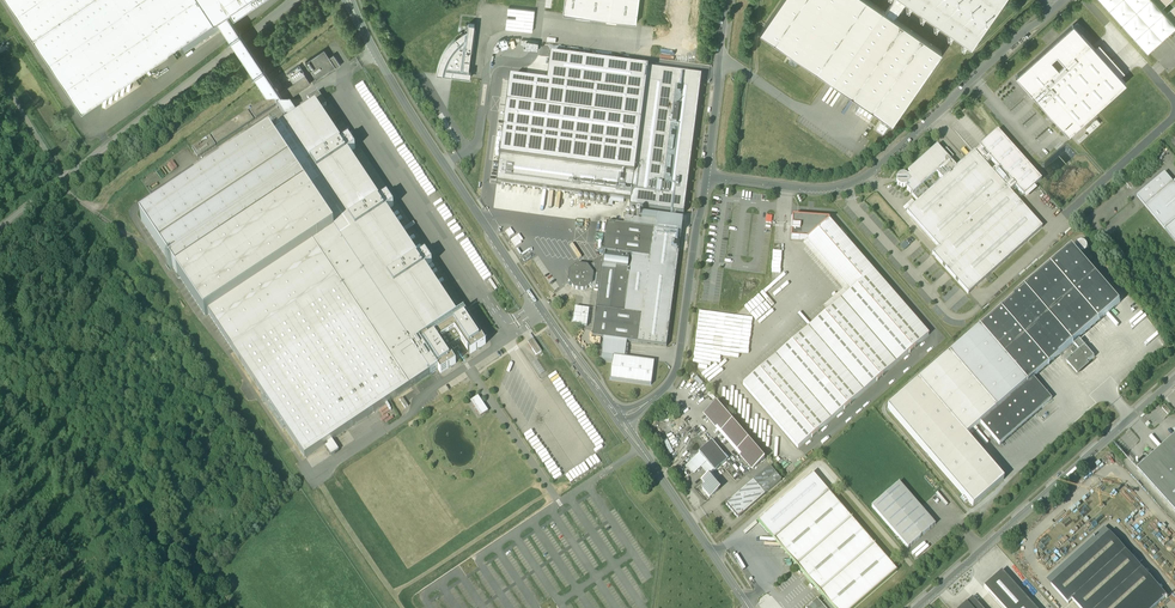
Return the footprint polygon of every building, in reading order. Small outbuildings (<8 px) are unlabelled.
[(226,11),(231,8),(235,14),(256,0),(7,0),(80,109),(104,93),(103,96),(107,97),(109,90),(110,89),(109,92),(113,93),(115,86),(116,85),(115,88),(119,89),(120,82),(122,81),(121,84),(125,85),(126,78),(128,77),(127,80),(131,81),(132,74),(217,17),(226,11)] [(563,14),(576,15),(590,17),(603,19),(617,21),(636,23),(639,0),(565,0),(563,14)] [(892,123),(942,51),(894,18),(886,12),(868,0),(781,0),(760,31),(892,123)] [(886,12),(894,18),(906,0),(895,0),(886,12)] [(971,45),(1002,0),(906,0),(971,45)] [(1149,51),(1174,28),(1174,23),(1166,13),(1167,13),(1163,9),(1162,9),(1154,0),(1102,0),(1149,51)] [(1162,9),(1163,9),(1172,0),(1154,0),(1162,9)] [(1166,13),(1174,23),(1174,6),(1167,13),(1166,13)] [(226,11),(217,17),(228,34),(237,47),(271,98),(280,91),(246,40),(237,27),(226,11)] [(460,34),(456,37),(451,42),(446,47),(443,53),(440,59),(438,66),(437,73),(446,74),(446,75),(449,76),(449,74),(470,77),(471,71),(469,71),(469,68),(470,68),(471,65),(469,65),(470,62),(475,24),(468,23),(468,29),(463,32),(462,31),(459,33),(460,34)] [(1125,82),(1073,25),(1016,76),(1068,133),(1125,82)] [(1009,48),(1012,51),(1023,43),(1020,39),(1009,48)] [(324,49),(305,62),(317,79),(336,66),(337,67),(341,65),(336,57),(332,60),(324,49)] [(634,176),(648,70),(551,57),(547,84),(510,80),(500,159),(634,176)] [(299,65),(287,73),(293,82),(305,75),(305,74),(299,65)] [(648,70),(634,176),(631,202),(630,208),(684,215),(702,76),(648,70)] [(305,75),(280,91),(286,100),(311,83),(305,75)] [(280,91),(271,98),(276,106),(286,100),(280,91)] [(318,93),(308,100),(308,101),(293,111),(298,118),(316,106),(319,111),(327,106),(318,93)] [(271,98),(250,112),(256,120),(276,106),(271,98)] [(293,111),(286,100),(276,106),(288,124),(298,118),(293,111)] [(456,316),(425,269),(432,264),(425,254),(418,259),(386,211),(394,207),(387,196),(380,201),(348,154),(355,149),(349,139),(341,144),(319,111),(316,106),(298,118),(288,124),(274,133),(270,136),(306,190),(334,232),(209,316),(305,460),(328,445),(332,442),(438,371),(441,374),(456,364),(447,350),(452,347),(454,351),(459,348),(456,344),(461,341),(470,354),(486,344),(464,311),(456,316)] [(248,112),(211,136),(218,145),(254,121),(248,112)] [(1095,118),(1085,128),(1089,133),(1100,123),(1095,118)] [(888,127),(881,122),(876,129),(883,134),(888,127)] [(269,126),(204,170),(209,177),(270,136),(274,133),(269,126)] [(979,147),(980,148),(1015,187),(1026,199),(1037,189),(1034,186),(1041,180),(997,131),(979,147)] [(270,136),(209,177),(204,180),(142,222),(178,276),(306,190),(270,136)] [(210,137),(192,149),(198,158),(216,146),(210,137)] [(937,146),(908,172),(910,174),(908,176),(906,175),(903,174),(901,175),(899,176),(897,178),(896,180),(897,183),(898,185),(900,187),(902,187),(905,187),(907,186),(909,188),(907,189),(912,195),(918,202),(956,168),(937,146)] [(975,153),(1010,192),(1015,187),(980,148),(975,153)] [(975,153),(974,152),(956,168),(918,202),(907,212),(939,248),(932,254),(968,294),(1042,228),(1010,192),(975,153)] [(634,176),(500,159),(497,184),(631,202),(634,176)] [(1137,196),(1145,206),(1173,183),(1165,173),(1137,196)] [(1145,206),(1165,230),(1174,221),(1174,184),(1173,183),(1145,206)] [(306,190),(178,276),(206,318),(209,316),(334,232),(306,190)] [(625,218),(624,225),(653,229),(681,233),(683,221),(658,217),(657,222),(625,218)] [(829,220),(793,217),(791,239),(807,240),(830,221),(829,220)] [(851,291),(743,385),(798,449),(929,335),(830,221),(807,240),(851,291)] [(1165,230),(1174,241),(1174,221),(1165,230)] [(624,225),(607,223),(602,260),(598,291),(592,337),(603,339),(627,342),(638,343),(642,315),(625,312),(632,257),(649,259),(653,229),(624,225)] [(649,259),(632,257),(625,312),(642,315),(638,343),(666,347),(681,233),(653,229),(649,259)] [(1073,247),(1052,265),(1051,265),(1051,266),(1026,288),(1073,343),(1099,321),(1100,321),(1100,320),(1120,302),(1073,247)] [(577,265),(569,271),(568,281),(574,289),(584,291),(590,287),(593,290),(598,291),(602,260),(598,260),(588,267),(588,266),(577,265)] [(497,288),(490,278),(488,280),(495,290),(497,288)] [(1026,288),(1000,310),(1048,365),(1073,343),(1026,288)] [(554,300),(563,312),(572,304),(563,293),(554,300)] [(745,304),(751,311),(754,308),(757,312),(760,309),(755,302),(760,298),(757,294),(745,304)] [(1048,365),(1000,310),(980,329),(1027,384),(1033,378),(1048,365)] [(980,329),(918,382),(966,437),(981,424),(1027,384),(980,329)] [(627,342),(603,339),(600,361),(612,363),(610,380),(651,386),(654,362),(625,358),(627,342)] [(534,340),(529,344),(536,356),(542,352),(534,340)] [(1095,357),(1080,340),(1075,344),(1080,350),(1067,362),(1070,365),(1073,362),(1080,369),(1089,361),(1095,357)] [(1027,384),(981,424),(1000,445),(1052,400),(1033,378),(1027,384)] [(966,437),(918,382),(887,408),(972,505),(1003,479),(966,437)] [(488,412),(478,396),(470,401),(481,417),(488,412)] [(408,407),(403,399),(400,401),(405,409),(408,407)] [(764,459),(716,403),(705,413),(753,469),(764,459)] [(1171,412),(1165,406),(1162,408),(1168,415),(1171,412)] [(1138,470),(1174,512),(1174,436),(1138,470)] [(769,449),(768,453),(773,453),(772,457),(777,457),(777,438),(772,438),(771,444),(771,449),(769,449)] [(339,452),(332,442),(328,445),(329,446),(325,448),(331,457),(339,452)] [(715,471),(727,460),(711,443),(699,453),(707,461),(715,471)] [(694,474),(707,461),(699,453),(687,465),(694,474)] [(782,480),(770,467),(753,481),(765,495),(782,480)] [(777,538),(828,492),(812,474),(758,521),(774,540),(777,538)] [(709,476),(702,482),(705,486),(702,489),(710,498),(719,490),(712,481),(713,480),(709,476)] [(753,481),(726,505),(738,518),(765,495),(753,481)] [(935,525),(899,483),(872,507),(908,549),(935,525)] [(828,492),(777,538),(776,543),(781,543),(781,548),(786,548),(785,553),(790,553),(790,558),(795,559),(794,563),(826,600),(833,607),(854,607),(897,571),(828,492)] [(1115,539),(1117,537),(1112,531),(1110,533),(1105,528),(1052,576),(1052,577),(1056,582),(1052,586),(1068,604),(1073,600),(1080,607),(1154,607),(1167,596),(1138,564),(1130,555),(1115,539)] [(1143,560),(1135,551),(1130,555),(1138,564),(1143,560)] [(1001,571),(984,587),(1003,607),(1034,607),(1001,571)] [(972,598),(966,604),(970,607),(981,607),(972,598)]
